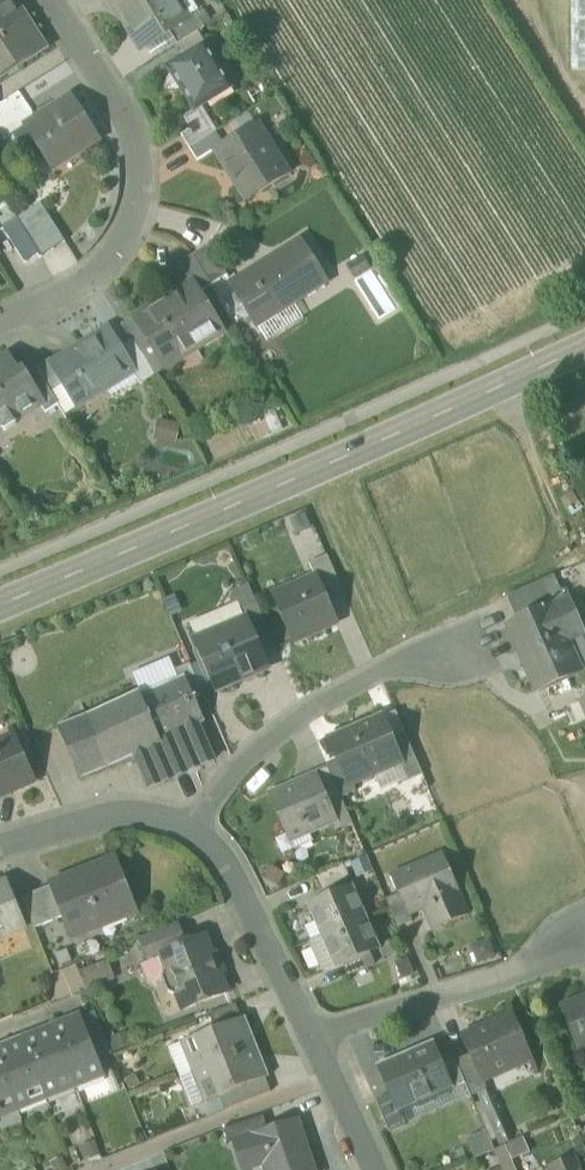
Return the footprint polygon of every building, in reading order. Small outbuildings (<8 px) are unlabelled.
[(19,21),(29,15),(27,11),(24,13),(16,0),(0,0),(0,33),(19,21)] [(126,21),(159,0),(110,0),(115,8),(119,9),(126,21)] [(177,0),(159,0),(126,21),(133,33),(132,35),(140,47),(145,49),(170,33),(190,21),(189,20),(177,0)] [(571,71),(584,71),(584,0),(570,0),(571,71)] [(190,21),(170,33),(178,45),(205,28),(197,15),(189,20),(190,21)] [(19,21),(0,33),(0,74),(38,50),(19,21)] [(152,60),(178,45),(170,33),(145,49),(152,60)] [(167,66),(194,110),(201,106),(207,102),(204,96),(229,81),(205,43),(167,66)] [(204,96),(207,102),(232,86),(229,81),(204,96)] [(25,128),(54,171),(100,140),(71,97),(25,128)] [(191,131),(209,120),(201,106),(194,110),(183,118),(191,131)] [(236,138),(256,126),(248,115),(229,126),(236,138)] [(225,145),(217,133),(209,120),(191,131),(182,137),(190,150),(199,164),(216,153),(215,151),(225,145)] [(216,153),(246,202),(287,176),(256,126),(236,138),(225,145),(215,151),(216,153)] [(41,203),(17,218),(39,254),(41,257),(66,242),(41,203)] [(39,254),(17,218),(2,227),(25,263),(39,254)] [(242,303),(256,326),(294,303),(326,283),(300,242),(231,285),(232,287),(234,286),(244,302),(242,303)] [(209,246),(193,256),(212,287),(228,277),(209,246)] [(199,294),(212,287),(193,256),(179,265),(192,285),(193,284),(199,294)] [(136,319),(161,359),(190,341),(196,350),(224,334),(199,294),(193,284),(192,285),(173,297),(172,296),(136,319)] [(294,303),(256,326),(267,343),(305,319),(294,303)] [(123,327),(134,343),(154,377),(167,369),(161,359),(136,319),(123,327)] [(65,385),(78,406),(108,388),(105,383),(132,366),(122,350),(109,328),(54,362),(52,363),(65,385)] [(161,359),(167,369),(196,350),(190,341),(161,359)] [(143,384),(154,377),(134,343),(122,350),(132,366),(135,371),(143,384)] [(1,430),(6,431),(16,425),(18,420),(41,405),(42,405),(32,388),(22,373),(18,375),(8,358),(0,363),(0,430),(1,430)] [(36,368),(44,381),(52,393),(65,385),(52,363),(54,362),(52,359),(36,368)] [(105,383),(108,388),(135,371),(132,366),(105,383)] [(115,401),(143,384),(135,371),(108,388),(115,401)] [(59,405),(52,393),(44,381),(32,388),(42,405),(41,405),(46,413),(59,405)] [(52,393),(59,405),(65,415),(78,406),(65,385),(52,393)] [(181,426),(157,420),(153,439),(176,444),(181,426)] [(306,514),(291,521),(297,535),(312,528),(306,514)] [(316,579),(324,597),(342,589),(328,557),(309,566),(315,580),(316,579)] [(507,597),(518,623),(567,602),(555,576),(507,597)] [(279,602),(296,642),(336,624),(324,597),(316,579),(315,580),(296,588),(298,593),(279,602)] [(238,608),(255,600),(249,585),(234,591),(230,599),(232,605),(236,603),(238,608)] [(176,595),(163,601),(170,619),(183,613),(176,595)] [(244,620),(260,656),(276,649),(255,600),(238,608),(244,621),(244,620)] [(527,668),(536,689),(580,669),(567,641),(564,634),(578,628),(567,602),(518,623),(509,627),(520,654),(523,653),(529,667),(527,668)] [(187,625),(195,642),(244,621),(238,608),(236,603),(232,605),(187,625)] [(195,642),(216,691),(266,669),(260,656),(244,620),(244,621),(195,642)] [(581,634),(578,628),(564,634),(567,641),(581,634)] [(520,654),(527,668),(529,667),(523,653),(520,654)] [(132,675),(139,692),(141,695),(179,678),(174,669),(170,658),(132,675)] [(180,677),(191,701),(204,696),(189,662),(174,669),(179,678),(180,677)] [(179,678),(141,695),(161,741),(200,724),(191,701),(180,677),(179,678)] [(147,788),(189,771),(195,752),(209,745),(200,724),(161,741),(141,695),(139,692),(59,728),(60,730),(74,752),(80,777),(80,779),(133,756),(147,788)] [(392,739),(405,733),(396,713),(383,718),(392,739)] [(342,761),(352,784),(353,783),(374,774),(375,774),(372,768),(397,757),(399,763),(401,763),(402,762),(392,739),(383,718),(380,719),(381,722),(357,733),(356,729),(332,739),(342,761)] [(380,719),(356,729),(357,733),(381,722),(380,719)] [(34,781),(11,728),(9,730),(12,738),(15,744),(0,750),(0,796),(34,781)] [(401,763),(408,781),(423,774),(405,733),(392,739),(402,762),(401,763)] [(0,743),(0,750),(15,744),(12,738),(0,743)] [(216,759),(209,745),(195,752),(189,771),(216,759)] [(375,774),(374,774),(382,792),(408,781),(401,763),(399,763),(397,757),(372,768),(375,774)] [(342,761),(328,767),(341,798),(357,791),(353,783),(352,784),(342,761)] [(328,804),(341,798),(328,767),(313,774),(314,776),(316,776),(328,804)] [(291,783),(292,786),(299,783),(314,776),(313,774),(291,783)] [(303,824),(307,834),(311,833),(336,822),(328,804),(316,776),(314,776),(299,783),(301,788),(294,791),(292,786),(291,783),(269,793),(286,832),(303,824)] [(303,824),(286,832),(291,841),(307,834),(303,824)] [(307,834),(291,841),(295,851),(315,843),(311,833),(307,834)] [(433,906),(442,927),(468,916),(442,855),(392,877),(400,895),(409,917),(410,916),(433,906)] [(352,864),(357,877),(373,871),(367,857),(352,864)] [(65,916),(73,937),(106,924),(103,916),(133,904),(115,860),(83,872),(84,876),(56,887),(54,884),(52,885),(65,916)] [(316,877),(322,890),(348,879),(343,865),(316,877)] [(263,878),(278,887),(286,874),(271,866),(263,878)] [(83,872),(54,884),(56,887),(84,876),(83,872)] [(23,927),(6,884),(0,886),(0,937),(23,927)] [(32,924),(34,929),(65,916),(52,885),(21,897),(32,924)] [(307,906),(321,937),(365,918),(352,887),(307,906)] [(389,908),(398,929),(413,923),(410,916),(409,917),(400,895),(386,901),(389,908)] [(103,916),(106,924),(136,912),(133,904),(103,916)] [(365,918),(321,937),(334,967),(341,964),(368,953),(378,948),(365,918)] [(139,940),(148,963),(162,957),(162,956),(188,945),(187,945),(179,924),(139,940)] [(177,995),(183,1010),(228,992),(220,972),(218,973),(214,972),(210,961),(211,958),(214,957),(206,937),(187,945),(188,945),(162,956),(162,957),(167,970),(165,971),(162,978),(168,993),(175,996),(177,995)] [(325,971),(334,967),(321,937),(312,941),(325,971)] [(497,957),(489,939),(470,946),(478,965),(497,957)] [(341,964),(347,977),(373,965),(368,953),(341,964)] [(162,957),(148,963),(140,966),(147,984),(162,978),(165,971),(167,970),(162,957)] [(218,973),(220,972),(214,957),(211,958),(210,961),(214,972),(218,973)] [(108,960),(79,972),(85,986),(87,992),(116,981),(108,960)] [(52,973),(50,999),(85,986),(79,972),(75,965),(52,973)] [(584,1052),(584,1000),(568,1008),(567,1005),(564,1006),(584,1052)] [(209,1015),(215,1029),(242,1019),(236,1004),(209,1015)] [(82,1016),(52,1028),(75,1084),(105,1072),(82,1016)] [(471,1056),(482,1081),(484,1080),(531,1060),(512,1016),(487,1027),(488,1030),(466,1039),(465,1036),(463,1037),(471,1056)] [(185,1041),(197,1071),(254,1048),(243,1022),(247,1020),(246,1017),(242,1019),(215,1029),(185,1041)] [(46,1096),(75,1084),(52,1028),(23,1040),(46,1096)] [(127,1033),(112,1039),(116,1051),(132,1046),(127,1033)] [(46,1096),(23,1040),(0,1049),(0,1066),(17,1107),(46,1096)] [(197,1071),(185,1041),(168,1048),(179,1078),(197,1071)] [(390,1094),(398,1111),(400,1110),(433,1096),(430,1090),(447,1082),(448,1082),(438,1057),(432,1043),(378,1066),(390,1094)] [(265,1076),(254,1048),(197,1071),(209,1102),(228,1095),(266,1079),(270,1078),(269,1075),(265,1076)] [(450,1089),(465,1083),(456,1062),(452,1051),(438,1057),(448,1082),(447,1082),(450,1089)] [(471,1056),(456,1062),(465,1083),(472,1097),(489,1090),(484,1080),(482,1081),(471,1056)] [(17,1107),(0,1066),(0,1114),(17,1107)] [(197,1071),(179,1078),(192,1109),(201,1105),(209,1102),(197,1071)] [(228,1095),(233,1108),(272,1093),(266,1079),(228,1095)] [(430,1090),(433,1096),(439,1110),(439,1111),(472,1097),(465,1083),(450,1089),(447,1082),(430,1090)] [(486,1131),(495,1151),(510,1144),(513,1143),(490,1090),(489,1090),(472,1097),(486,1131)] [(376,1100),(390,1132),(407,1124),(400,1110),(398,1111),(390,1094),(376,1100)] [(228,1095),(209,1102),(201,1105),(206,1119),(233,1108),(228,1095)] [(400,1110),(407,1124),(439,1110),(433,1096),(400,1110)] [(224,1130),(229,1146),(234,1144),(233,1143),(267,1132),(262,1117),(224,1130)] [(297,1122),(267,1132),(233,1143),(234,1144),(242,1169),(253,1169),(268,1165),(270,1169),(313,1169),(297,1122)] [(475,1160),(495,1151),(486,1131),(467,1139),(475,1160)] [(513,1143),(510,1144),(517,1159),(531,1153),(524,1139),(513,1143)] [(95,1141),(80,1147),(86,1164),(102,1158),(95,1141)] [(517,1159),(510,1144),(495,1151),(502,1167),(503,1169),(521,1169),(517,1159)] [(575,1158),(552,1168),(552,1169),(580,1169),(575,1158)]
